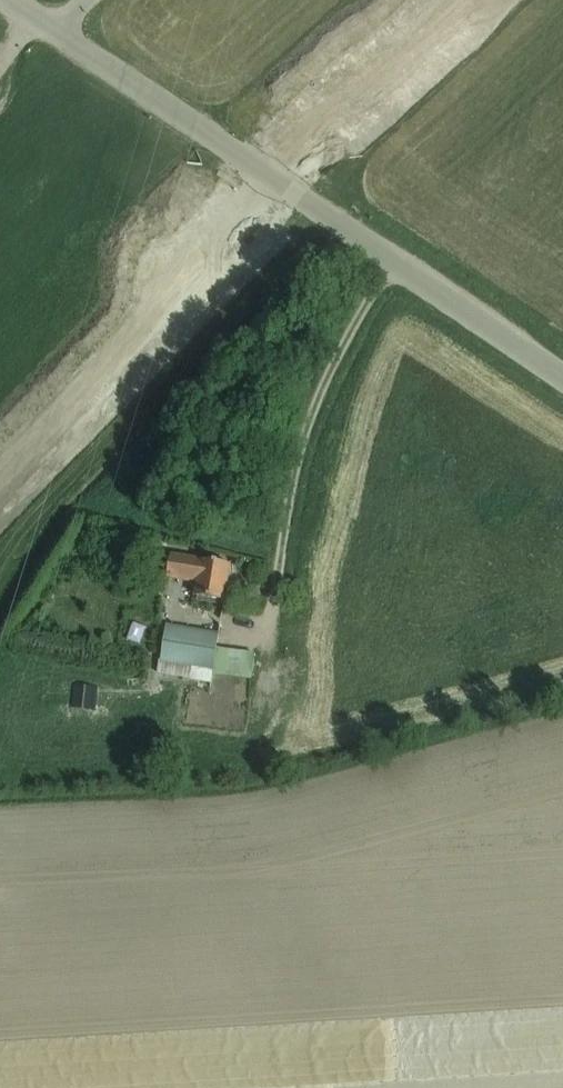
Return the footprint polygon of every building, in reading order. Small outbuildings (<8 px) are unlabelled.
[(230,565),(208,561),(172,556),(169,578),(198,583),(196,597),(224,601),(230,565)] [(219,634),(197,630),(166,625),(158,674),(189,679),(211,682),(212,674),(251,680),(255,653),(217,647),(219,634)]
